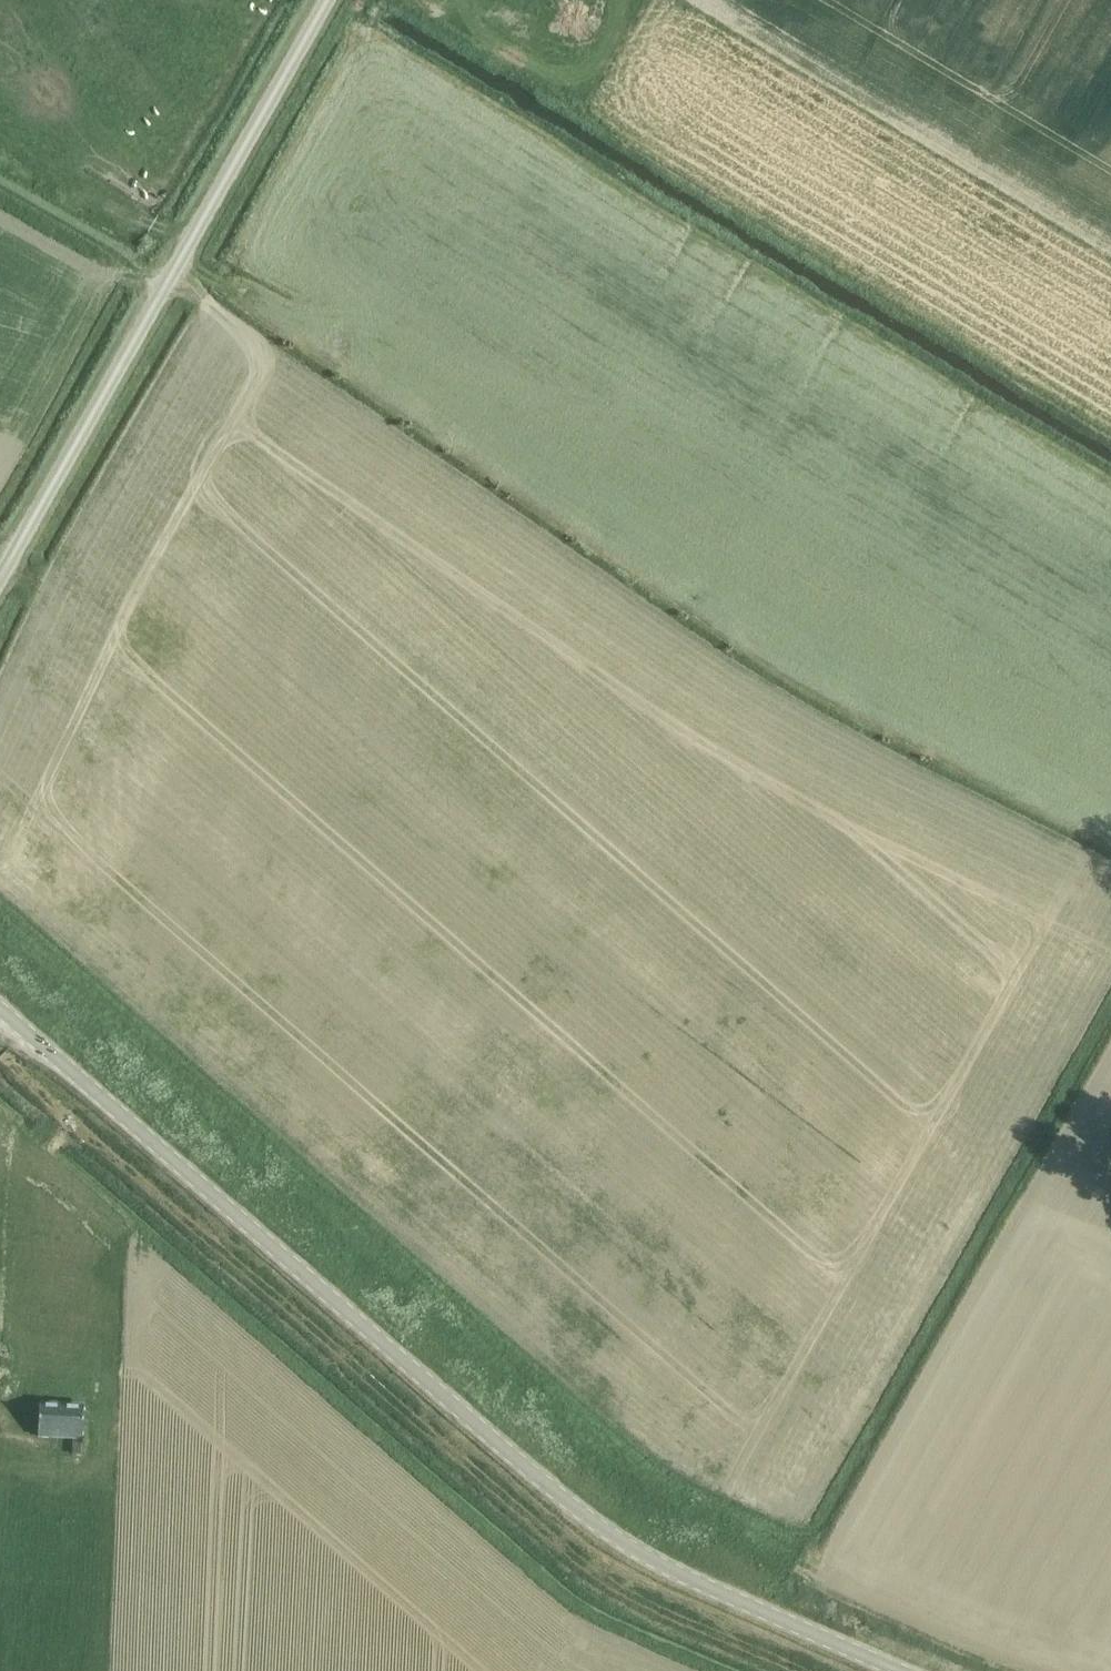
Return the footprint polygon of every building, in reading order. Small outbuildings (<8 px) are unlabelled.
[(77,1457),(82,1457),(85,1407),(40,1405),(38,1437),(78,1439),(77,1457)]
